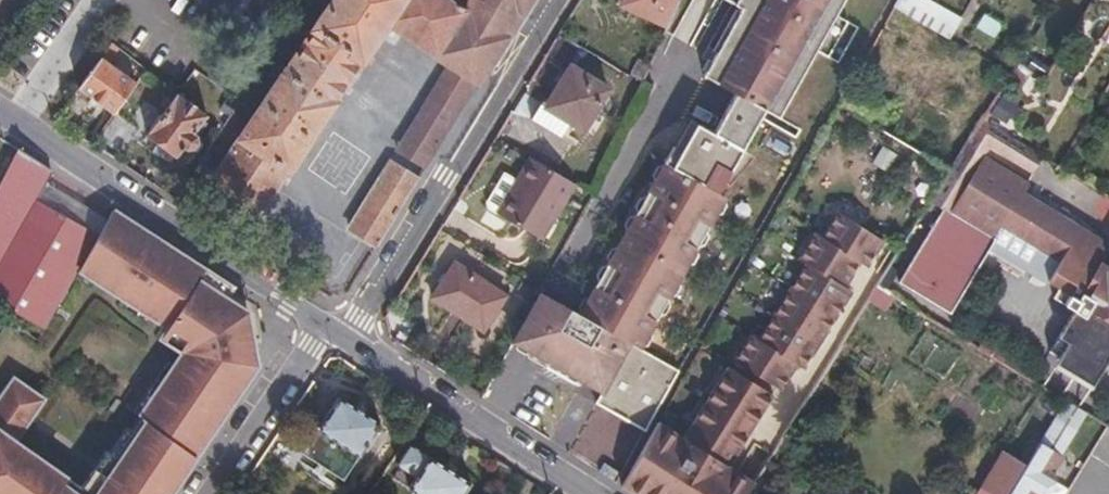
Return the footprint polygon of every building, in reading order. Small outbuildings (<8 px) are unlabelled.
[(469,3),(463,0),(336,0),(212,183),(256,214),(386,21),(450,65),(395,152),(422,171),(513,25),(521,13),(528,0),(471,0),(469,3)] [(642,346),(644,341),(652,341),(654,335),(652,328),(660,312),(668,311),(671,304),(669,296),(671,293),(678,291),(682,284),(679,277),(687,261),(695,260),(699,252),(696,246),(698,242),(706,240),(710,232),(706,226),(714,212),(721,211),(726,203),(723,195),(724,194),(717,190),(723,179),(728,181),(756,154),(741,145),(762,106),(774,113),(813,48),(825,55),(845,20),(834,14),(842,0),(729,0),(743,8),(704,74),(734,91),(713,130),(687,116),(673,142),(670,141),(661,159),(653,162),(649,169),(651,177),(644,192),(636,194),(632,201),(635,207),(633,212),(624,214),(621,222),(623,229),(616,243),(608,244),(603,253),(607,260),(606,261),(598,264),(594,270),(597,278),(589,292),(581,294),(577,301),(580,310),(579,312),(555,299),(539,290),(509,344),(525,356),(601,400),(611,378),(633,340),(642,346)] [(620,7),(665,27),(677,0),(624,0),(620,7)] [(961,17),(930,0),(897,0),(893,7),(949,38),(961,17)] [(136,83),(100,57),(77,90),(112,115),(136,83)] [(1030,73),(1015,65),(1003,84),(1018,93),(1030,73)] [(545,107),(574,124),(582,129),(606,88),(571,67),(545,107)] [(175,95),(146,134),(158,143),(152,152),(169,165),(183,147),(190,152),(198,140),(194,137),(199,130),(196,128),(205,117),(175,95)] [(564,140),(574,124),(545,107),(540,104),(531,119),(564,140)] [(1026,128),(990,104),(981,119),(1017,141),(1026,128)] [(987,136),(937,210),(943,213),(898,283),(950,316),(992,254),(1046,289),(1068,303),(1062,315),(1070,322),(1053,347),(1064,353),(1051,375),(1091,398),(1108,368),(1108,246),(1025,195),(1039,168),(987,136)] [(43,329),(73,278),(79,268),(99,235),(35,198),(50,171),(18,150),(0,183),(0,305),(43,329)] [(540,238),(572,182),(528,157),(513,182),(496,212),(540,238)] [(375,246),(417,179),(388,161),(347,229),(375,246)] [(496,212),(513,182),(501,175),(484,205),(496,212)] [(194,457),(256,365),(246,311),(226,297),(224,296),(220,303),(208,294),(216,282),(203,274),(205,271),(113,211),(99,235),(79,268),(117,294),(115,296),(189,348),(157,395),(151,390),(133,415),(150,427),(141,439),(134,434),(115,461),(102,480),(93,474),(79,493),(169,493),(194,457)] [(752,335),(736,362),(780,389),(795,363),(802,367),(850,289),(843,285),(858,261),(865,265),(881,239),(837,212),(821,237),(814,234),(798,260),(805,264),(759,339),(752,335)] [(504,295),(455,263),(432,298),(482,330),(504,295)] [(232,288),(205,271),(203,274),(216,282),(208,294),(220,303),(224,296),(226,297),(232,288)] [(883,289),(877,286),(868,299),(874,303),(883,289)] [(977,347),(1024,376),(1029,369),(981,339),(977,347)] [(633,340),(611,378),(601,400),(605,402),(642,423),(649,427),(680,366),(642,346),(633,340)] [(728,366),(684,436),(729,464),(773,393),(728,366)] [(13,380),(0,399),(0,493),(73,493),(61,486),(65,479),(14,444),(16,440),(43,401),(13,380)] [(1059,456),(1085,414),(1064,401),(1039,443),(1059,456)] [(303,454),(342,480),(377,427),(338,402),(303,454)] [(621,484),(638,493),(746,493),(752,485),(754,481),(729,464),(684,436),(659,419),(621,484)] [(1059,456),(1039,443),(1025,465),(1008,493),(1042,493),(1053,477),(1048,474),(1059,456)] [(408,447),(396,466),(399,469),(392,480),(415,493),(460,493),(466,485),(408,447)] [(102,480),(115,461),(106,454),(93,474),(102,480)] [(989,493),(1008,493),(1025,465),(1007,454),(985,491),(989,493)] [(746,493),(759,493),(761,491),(752,485),(746,493)]
